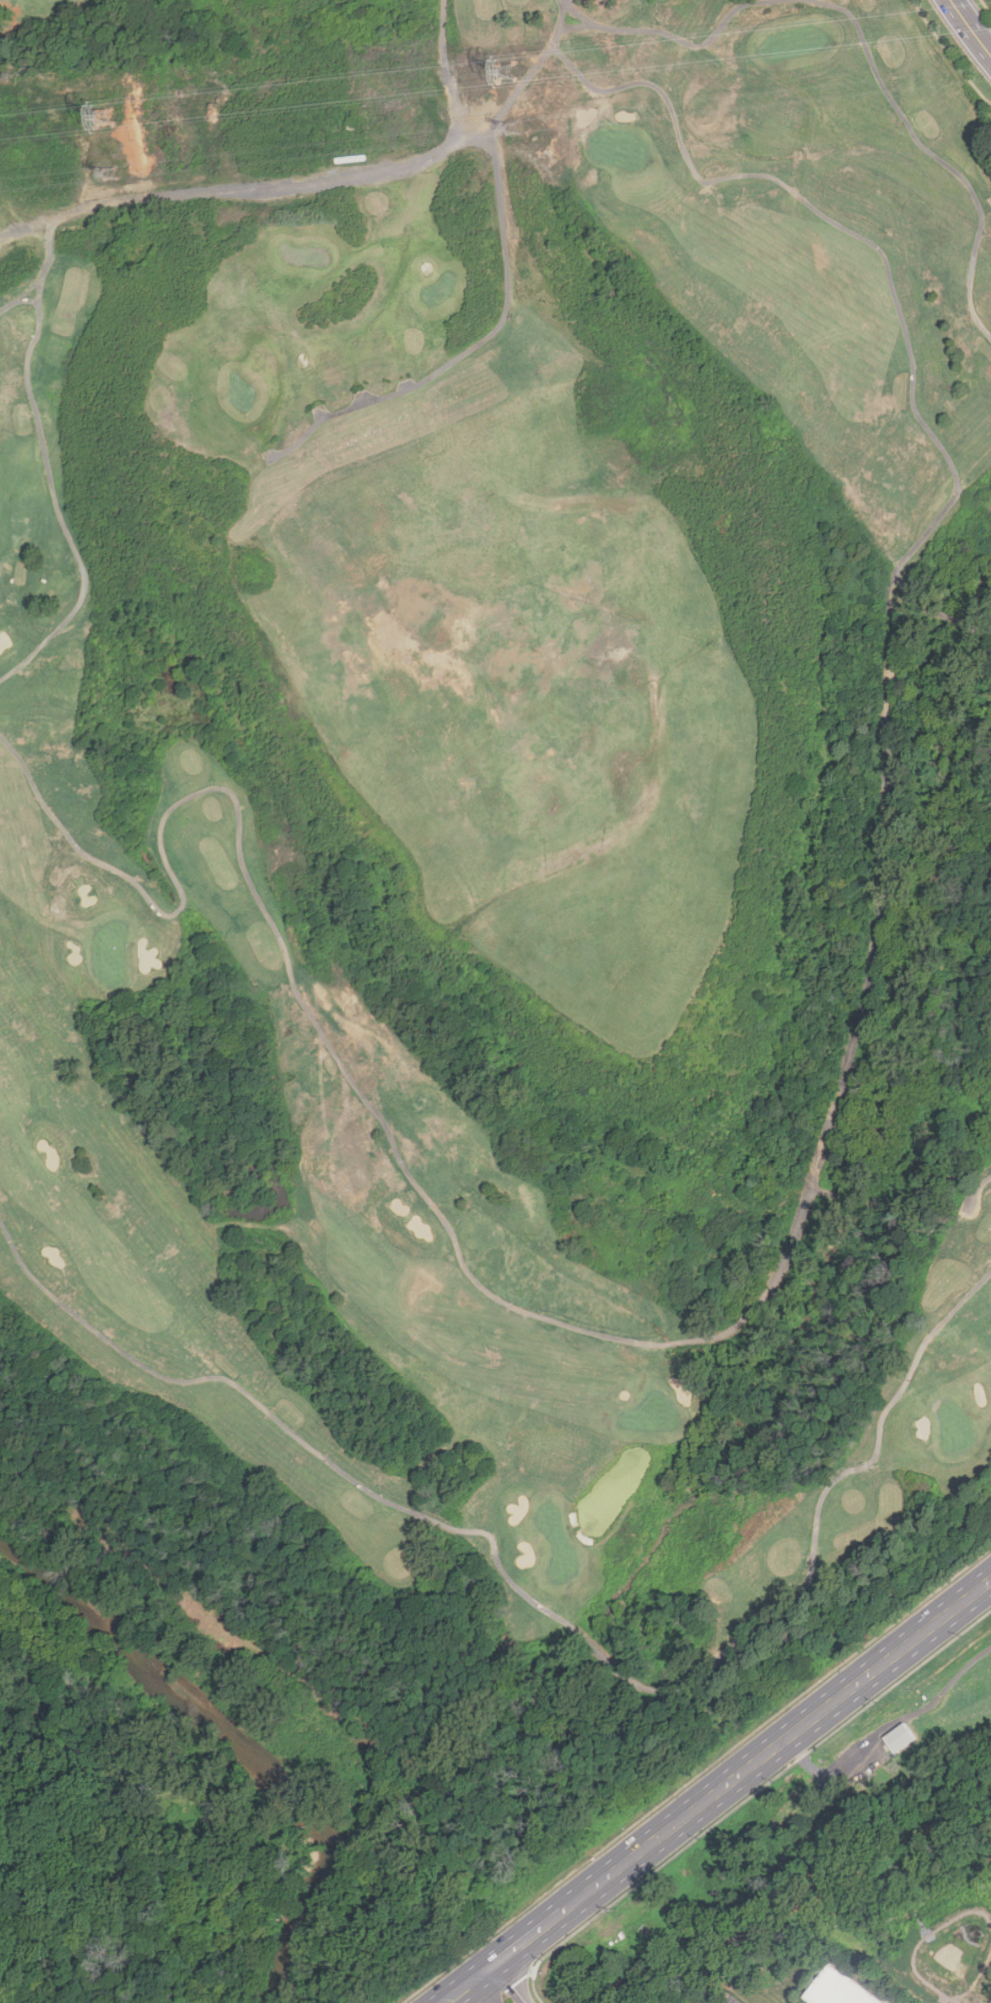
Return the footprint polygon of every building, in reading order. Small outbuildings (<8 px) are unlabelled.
[(894,1754),(915,1739),(904,1723),(883,1738),(894,1754)] [(815,2002),(886,2002),(833,1962),(807,1997),(815,2002)]
